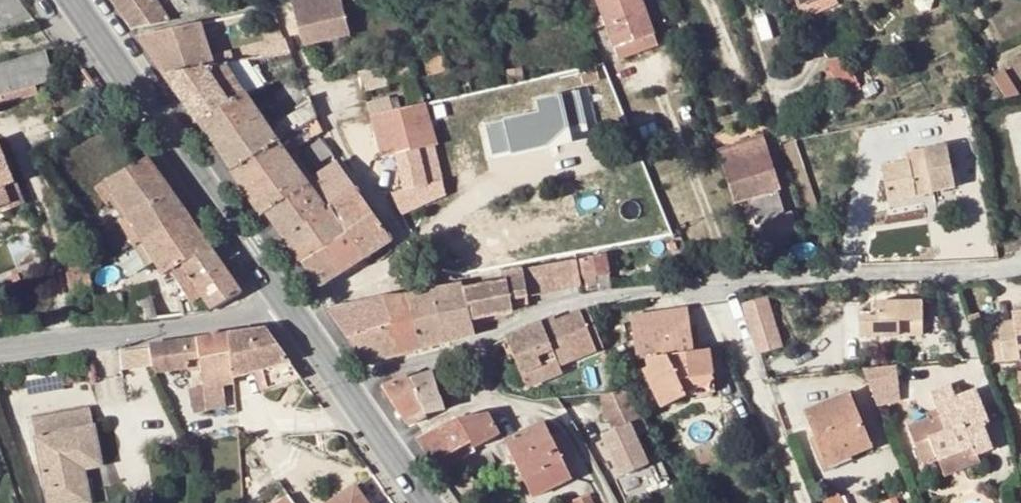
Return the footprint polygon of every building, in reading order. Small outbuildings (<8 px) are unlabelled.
[(10,30),(7,22),(30,16),(17,0),(0,0),(0,33),(10,30)] [(119,7),(123,13),(142,0),(114,0),(119,7)] [(157,0),(142,0),(123,13),(133,29),(195,15),(214,11),(213,4),(206,6),(204,0),(173,0),(162,8),(157,0)] [(341,0),(291,0),(304,45),(349,34),(341,0)] [(619,61),(659,46),(641,0),(595,0),(619,61)] [(137,36),(165,76),(223,63),(233,61),(230,50),(210,55),(199,22),(137,36)] [(260,46),(262,55),(289,50),(284,38),(260,46)] [(0,65),(0,105),(37,94),(35,85),(53,80),(45,51),(0,65)] [(443,52),(424,57),(427,72),(446,68),(443,52)] [(826,63),(829,70),(847,62),(844,55),(826,63)] [(857,57),(847,62),(829,70),(838,88),(855,80),(852,73),(862,68),(857,57)] [(223,63),(165,76),(197,123),(224,105),(243,93),(223,63)] [(595,65),(578,68),(583,84),(600,79),(595,65)] [(382,67),(358,72),(363,90),(386,85),(385,80),(382,67)] [(508,71),(510,83),(523,81),(521,69),(508,71)] [(1006,73),(993,79),(1005,98),(1020,95),(1006,73)] [(511,154),(547,146),(544,134),(583,126),(577,99),(589,96),(588,88),(575,91),(536,100),(538,113),(485,125),(491,155),(510,151),(511,154)] [(404,95),(406,107),(423,104),(420,91),(404,95)] [(260,116),(243,93),(224,105),(241,128),(260,117),(260,116)] [(366,104),(369,115),(392,110),(390,98),(366,104)] [(214,146),(231,171),(317,116),(311,102),(268,128),(260,116),(260,117),(241,128),(214,146)] [(392,110),(369,115),(380,157),(395,153),(431,146),(436,144),(423,104),(406,107),(392,110)] [(214,146),(241,128),(224,105),(197,123),(208,138),(214,146)] [(290,181),(301,174),(333,153),(328,143),(294,165),(289,157),(300,150),(297,147),(323,130),(317,116),(231,171),(262,214),(266,212),(297,191),(290,181)] [(586,137),(583,126),(544,134),(547,146),(586,137)] [(747,199),(775,190),(775,189),(778,188),(758,136),(714,153),(726,185),(733,203),(747,199)] [(881,167),(885,190),(910,188),(911,195),(916,195),(915,188),(931,185),(932,192),(953,188),(945,145),(923,149),(924,158),(881,167)] [(404,189),(407,202),(425,197),(443,194),(431,146),(395,153),(404,189)] [(136,248),(145,242),(187,216),(143,154),(136,159),(137,164),(94,187),(106,204),(117,197),(126,212),(119,216),(136,248)] [(329,207),(355,189),(337,162),(307,182),(301,174),(290,181),(297,191),(266,212),(300,261),(325,245),(346,231),(329,207)] [(14,207),(8,196),(18,191),(7,166),(0,169),(0,212),(14,207)] [(916,195),(932,192),(931,185),(915,188),(916,195)] [(910,188),(885,190),(887,200),(911,195),(910,188)] [(346,231),(364,256),(390,239),(371,210),(355,189),(329,207),(346,231)] [(407,202),(404,189),(389,193),(397,206),(407,202)] [(775,190),(747,199),(756,226),(760,224),(766,244),(798,234),(792,212),(783,214),(775,190)] [(24,203),(18,191),(8,196),(14,207),(24,203)] [(173,277),(210,247),(204,239),(187,216),(145,242),(156,262),(163,276),(169,273),(173,277)] [(346,231),(325,245),(343,270),(364,256),(346,231)] [(675,241),(667,243),(668,250),(676,249),(675,241)] [(325,245),(300,261),(317,287),(343,270),(325,245)] [(173,277),(181,289),(190,302),(203,295),(213,310),(242,293),(210,247),(173,277)] [(67,272),(89,269),(87,257),(65,260),(67,272)] [(605,257),(582,261),(585,278),(608,274),(605,257)] [(576,262),(556,265),(560,288),(581,284),(576,262)] [(505,277),(505,279),(508,299),(525,296),(561,290),(560,288),(556,265),(504,274),(505,277)] [(67,272),(70,292),(93,289),(89,269),(67,272)] [(611,286),(608,274),(585,278),(588,291),(611,286)] [(486,283),(463,289),(467,304),(470,318),(509,310),(509,306),(508,299),(505,279),(486,283)] [(405,295),(421,347),(474,333),(470,318),(467,304),(463,289),(462,285),(434,291),(405,295)] [(128,311),(131,322),(186,315),(179,300),(181,297),(178,290),(135,301),(137,310),(128,311)] [(380,298),(387,329),(394,354),(421,347),(405,295),(380,298)] [(525,296),(508,299),(509,306),(526,304),(525,296)] [(327,310),(346,338),(387,329),(380,298),(327,310)] [(767,298),(743,305),(758,356),(782,349),(767,298)] [(859,336),(899,336),(899,324),(921,323),(921,302),(875,302),(874,316),(859,316),(859,336)] [(604,344),(588,309),(580,312),(595,348),(604,344)] [(687,309),(633,316),(638,358),(646,358),(647,368),(643,370),(655,396),(683,393),(679,384),(692,378),(711,375),(709,350),(692,352),(687,309)] [(989,333),(994,361),(1019,358),(1018,346),(1020,345),(1020,309),(1011,311),(1012,319),(998,322),(999,331),(989,333)] [(557,365),(595,348),(580,312),(556,323),(553,317),(505,337),(521,373),(553,358),(557,365)] [(921,336),(921,323),(899,324),(899,336),(921,336)] [(394,354),(387,329),(346,338),(363,362),(394,354)] [(233,379),(255,373),(291,363),(267,331),(228,336),(233,379)] [(228,336),(184,342),(187,362),(200,361),(206,409),(225,407),(223,384),(234,383),(233,379),(228,336)] [(179,342),(150,346),(153,367),(156,374),(187,371),(187,362),(184,342),(179,342)] [(123,370),(153,367),(150,346),(121,350),(123,370)] [(559,371),(557,365),(553,358),(521,373),(527,385),(559,371)] [(255,373),(260,393),(298,381),(302,379),(291,363),(255,373)] [(899,366),(864,369),(872,389),(901,385),(899,366)] [(444,408),(432,371),(407,380),(424,413),(444,408)] [(679,384),(683,393),(688,392),(712,380),(711,375),(692,378),(679,384)] [(426,416),(424,413),(407,380),(404,376),(382,386),(396,407),(408,425),(426,416)] [(930,437),(940,459),(971,446),(975,456),(991,449),(981,423),(985,421),(973,390),(954,397),(949,385),(932,393),(940,413),(908,426),(915,443),(930,437)] [(684,395),(683,393),(655,396),(660,406),(684,395)] [(626,394),(606,396),(607,422),(622,421),(628,427),(606,437),(625,478),(652,466),(641,439),(653,434),(637,397),(635,394),(626,394)] [(804,412),(824,459),(846,450),(849,456),(869,448),(847,394),(804,412)] [(33,421),(47,502),(90,502),(84,470),(102,467),(89,411),(33,421)] [(417,439),(432,463),(470,443),(473,449),(500,432),(489,412),(478,414),(450,421),(434,430),(417,439)] [(542,422),(504,441),(524,480),(532,496),(571,478),(562,460),(549,436),(542,422)] [(558,432),(549,436),(562,460),(570,456),(558,432)] [(515,484),(524,480),(504,441),(496,445),(504,462),(507,468),(515,484)] [(978,463),(975,456),(971,446),(940,459),(947,476),(978,463)] [(827,466),(849,456),(846,450),(824,459),(827,466)] [(475,485),(470,473),(459,476),(463,489),(475,485)] [(333,502),(366,502),(355,488),(333,502)]
